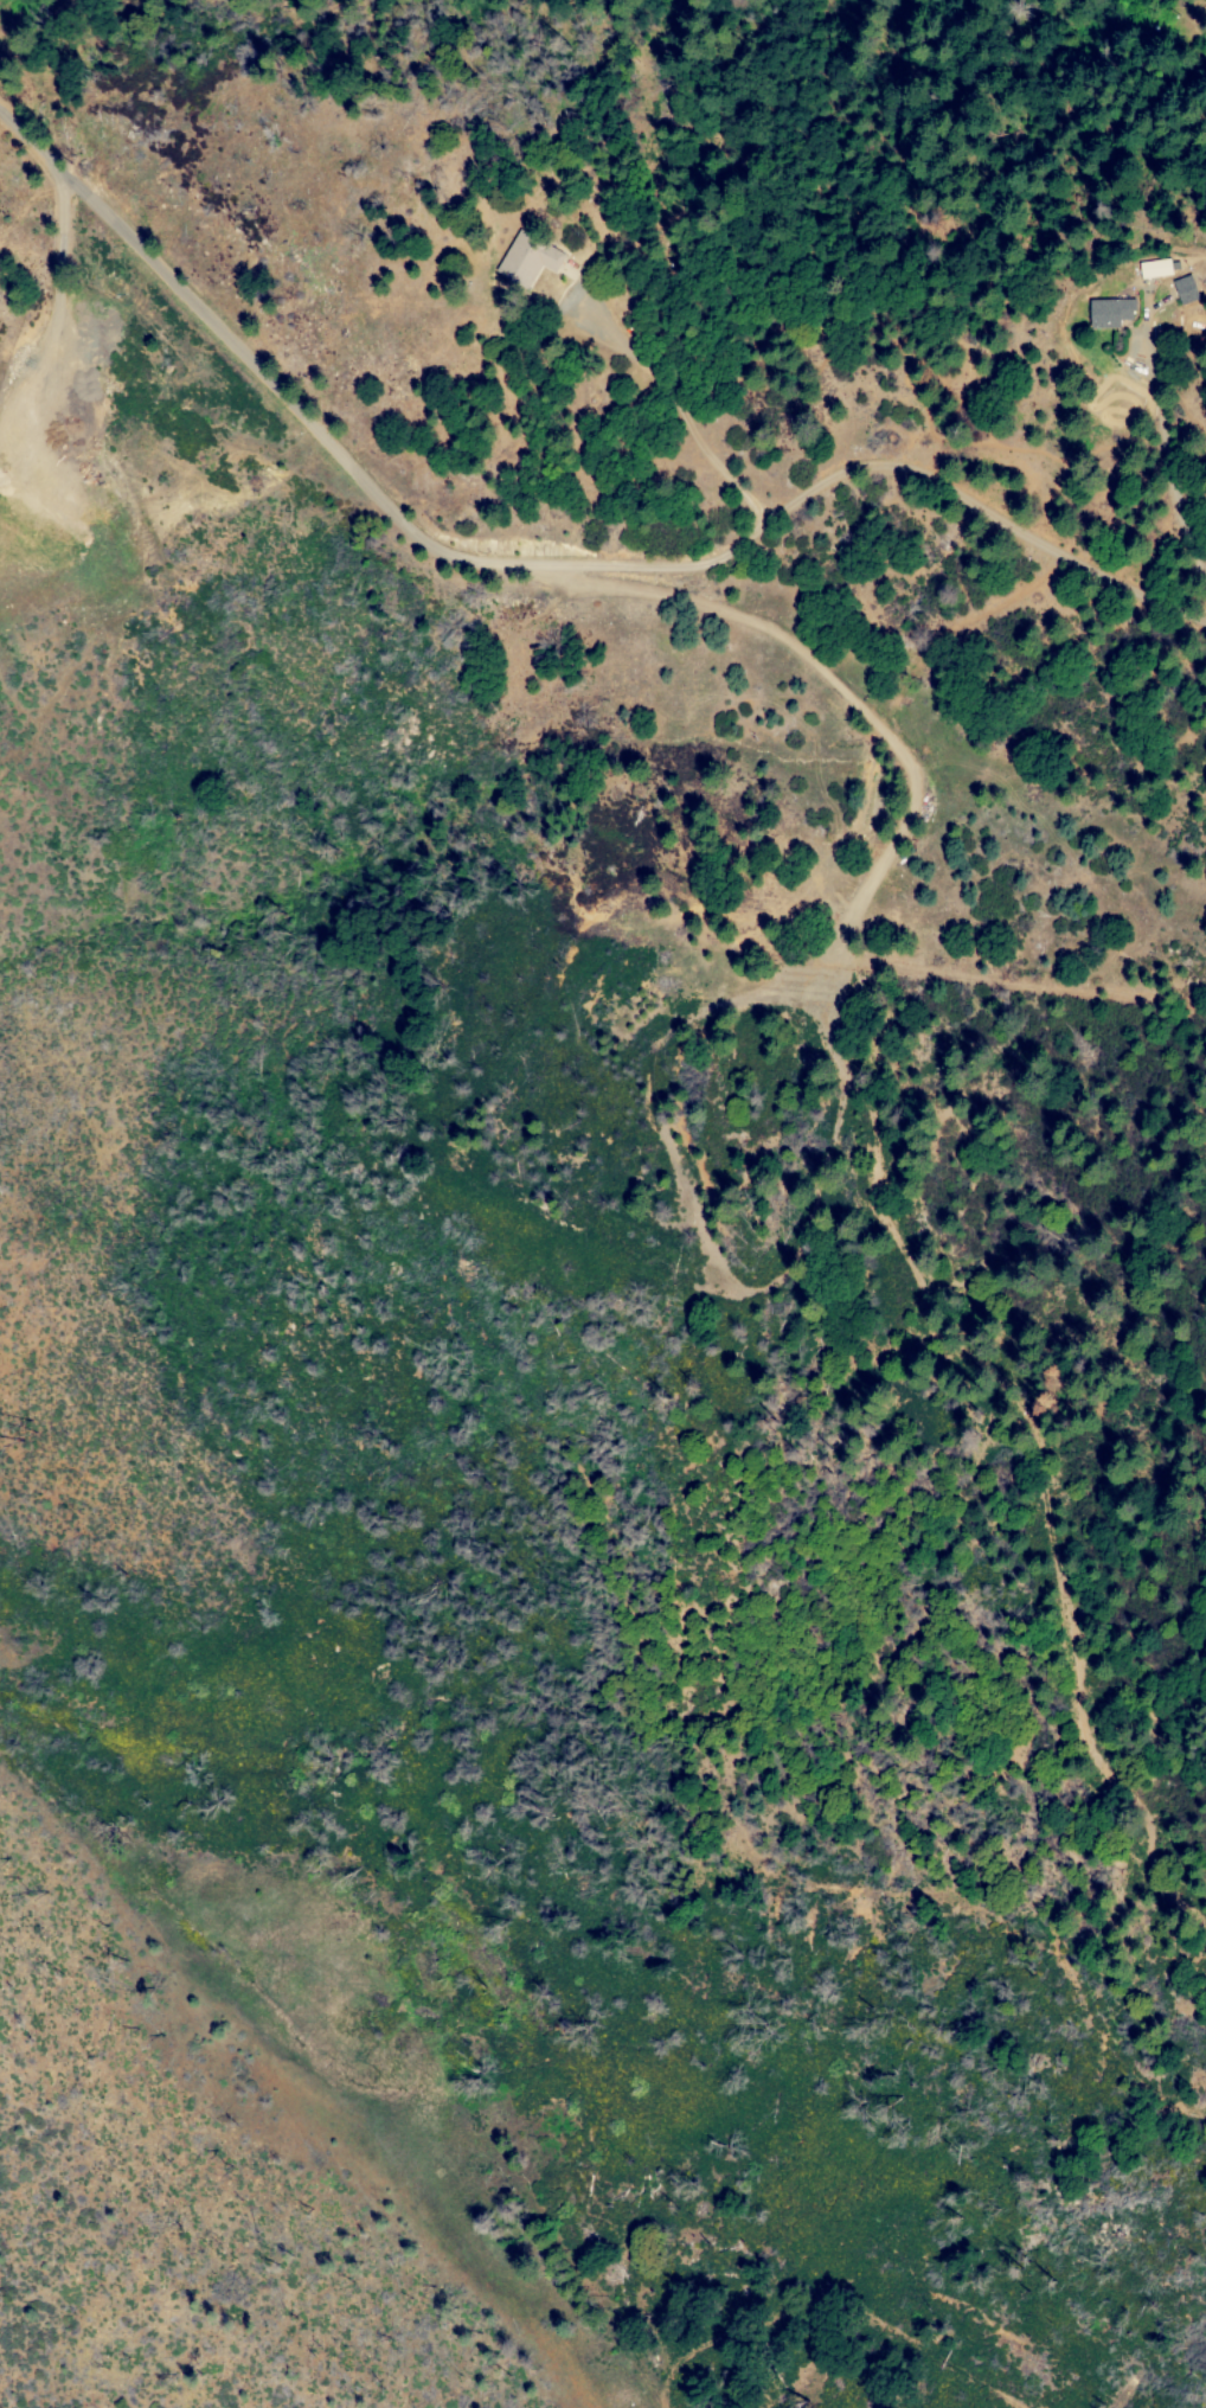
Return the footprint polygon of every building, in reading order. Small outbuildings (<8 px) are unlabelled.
[(563,253),(513,231),(494,274),(528,289),(538,265),(555,272),(563,253)] [(1139,279),(1171,274),(1168,258),(1137,262),(1139,279)] [(1170,281),(1179,305),(1196,298),(1187,274),(1170,281)] [(1086,299),(1087,328),(1118,327),(1118,319),(1133,319),(1132,298),(1086,299)]
